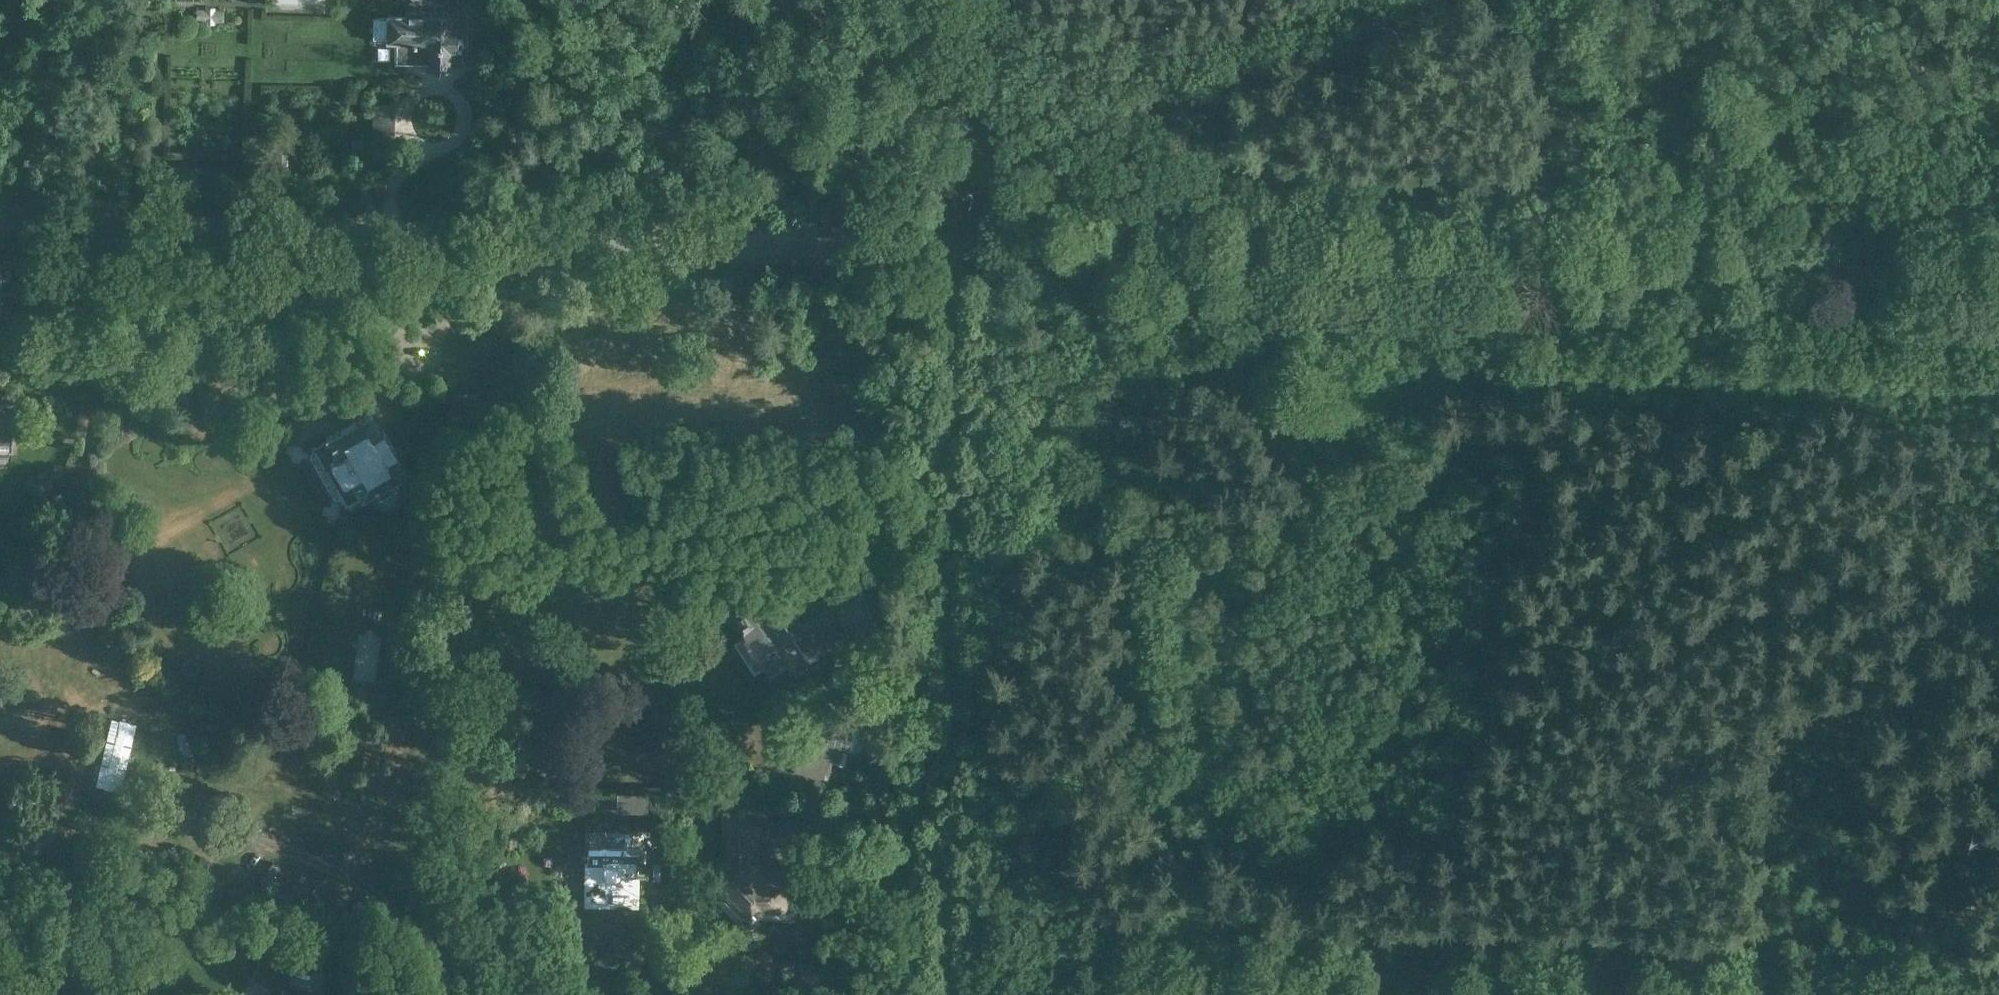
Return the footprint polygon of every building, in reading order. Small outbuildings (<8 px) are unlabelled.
[(452,29),(448,29),(449,16),(387,15),(386,41),(398,42),(399,66),(447,67),(448,48),(452,48),(452,29)] [(9,312),(9,297),(14,297),(14,278),(14,277),(10,277),(10,262),(0,262),(0,311),(9,312)] [(12,427),(20,427),(21,402),(0,402),(0,451),(12,451),(12,427)] [(345,425),(326,436),(337,455),(330,458),(330,461),(341,481),(344,482),(350,478),(361,497),(372,490),(377,499),(378,498),(380,500),(383,502),(385,503),(388,504),(391,503),(394,502),(396,500),(398,498),(399,495),(399,492),(399,490),(398,487),(399,486),(394,478),(406,471),(394,453),(396,451),(383,429),(371,409),(368,411),(352,421),(354,424),(347,428),(345,425)] [(795,679),(809,670),(806,665),(841,643),(821,611),(799,625),(795,619),(788,617),(784,620),(778,610),(769,608),(765,611),(754,594),(730,609),(740,625),(743,622),(750,633),(736,641),(756,672),(766,666),(772,675),(786,665),(795,679)] [(809,714),(804,735),(836,743),(848,747),(853,726),(841,723),(809,714)] [(645,815),(646,794),(618,793),(618,814),(645,815)] [(721,857),(721,873),(726,878),(725,885),(725,898),(733,906),(742,915),(794,915),(795,870),(763,870),(756,863),(757,817),(726,817),(726,852),(721,857)] [(636,904),(637,881),(632,881),(632,876),(637,876),(637,833),(587,832),(586,868),(593,868),(593,888),(586,888),(586,903),(636,904)] [(282,958),(285,945),(270,941),(266,953),(282,958)]
